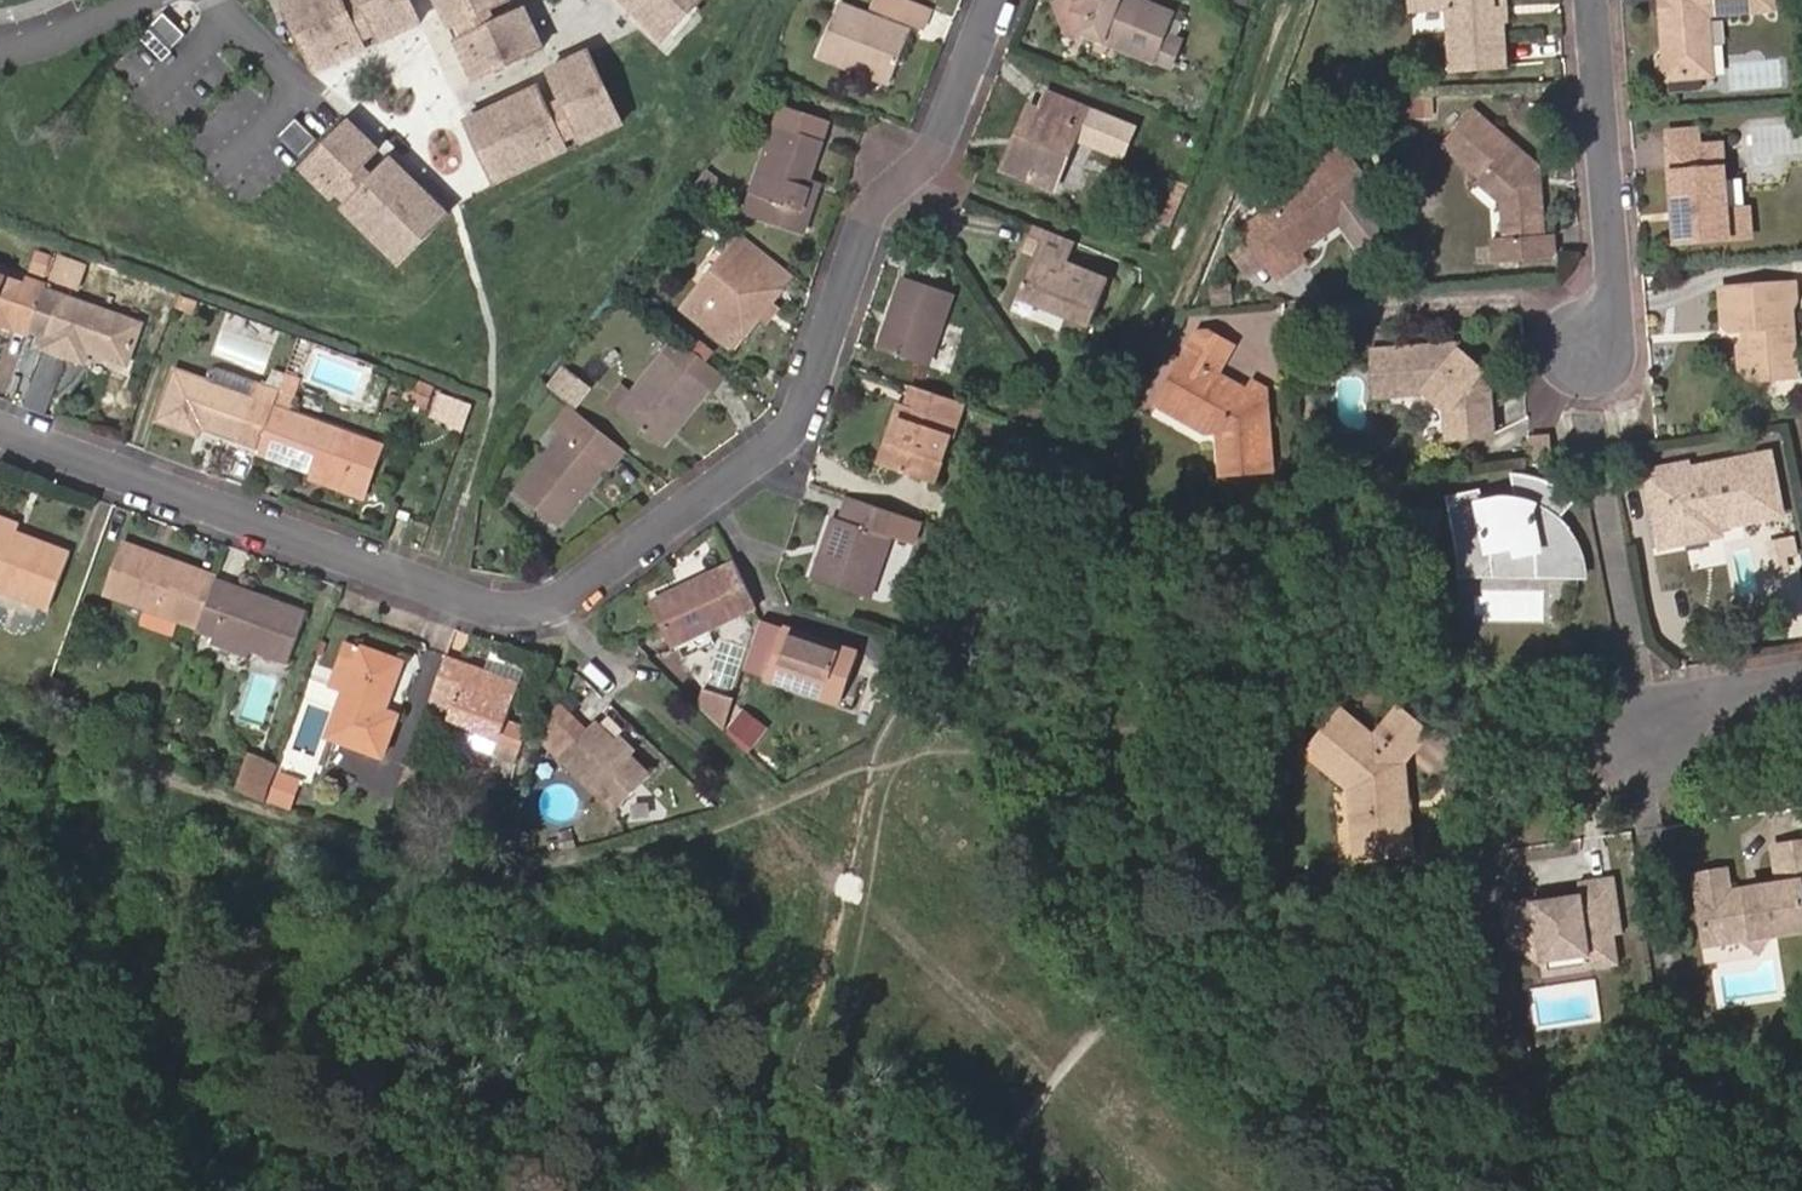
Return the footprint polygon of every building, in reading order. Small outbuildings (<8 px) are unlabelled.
[(411,0),(363,0),(368,11),(352,18),(347,6),(344,0),(284,0),(317,71),(366,48),(362,39),(378,32),(382,41),(421,23),(411,0)] [(363,0),(360,0),(347,6),(352,18),(368,11),(363,0)] [(508,0),(438,0),(450,27),(460,22),(467,37),(457,41),(468,66),(479,62),(485,75),(543,48),(525,10),(497,23),(487,27),(480,13),(490,8),(508,0)] [(654,30),(662,23),(672,33),(704,0),(623,0),(654,30)] [(929,9),(907,0),(879,0),(876,8),(923,26),(929,9)] [(1070,35),(1078,37),(1081,28),(1155,57),(1171,14),(1138,0),(1061,0),(1070,35)] [(1414,9),(1450,4),(1456,67),(1508,61),(1503,18),(1498,14),(1497,0),(1413,0),(1414,9)] [(1507,0),(1497,0),(1498,14),(1503,18),(1509,18),(1507,0)] [(1705,14),(1772,10),(1771,0),(1667,0),(1667,13),(1660,14),(1663,51),(1655,58),(1656,72),(1665,79),(1675,78),(1681,77),(1697,76),(1698,76),(1696,24),(1705,14)] [(497,23),(490,8),(480,13),(487,27),(497,23)] [(878,26),(836,9),(817,55),(886,86),(902,45),(875,34),(878,26)] [(187,33),(164,11),(150,25),(173,47),(187,33)] [(1710,75),(1705,14),(1696,24),(1698,76),(1710,75)] [(467,37),(460,22),(450,27),(457,41),(467,37)] [(672,33),(662,23),(654,30),(664,40),(672,33)] [(905,37),(878,26),(875,34),(902,45),(905,37)] [(382,41),(378,32),(362,39),(366,48),(382,41)] [(583,142),(622,124),(589,52),(550,70),(564,100),(569,112),(553,120),(548,108),(538,87),(466,121),(495,183),(529,167),(525,158),(546,149),(550,157),(567,150),(563,141),(579,133),(583,142)] [(485,75),(479,62),(468,66),(474,80),(485,75)] [(1698,87),(1697,76),(1681,77),(1682,89),(1698,87)] [(1017,142),(1007,168),(1056,187),(1087,109),(1049,95),(1042,110),(1037,108),(1022,144),(1017,142)] [(569,112),(564,100),(548,108),(553,120),(569,112)] [(779,105),(773,124),(820,140),(828,142),(835,123),(779,105)] [(1539,236),(1538,187),(1526,178),(1538,162),(1473,107),(1443,141),(1482,176),(1478,181),(1500,201),(1504,202),(1508,263),(1550,261),(1549,235),(1539,236)] [(318,138),(296,117),(278,135),(300,156),(318,138)] [(448,214),(391,159),(376,174),(367,184),(355,173),(364,163),(378,149),(349,121),(303,167),(332,196),(340,189),(351,200),(344,207),(357,221),(365,213),(376,225),(369,232),(400,263),(448,214)] [(803,228),(810,209),(803,208),(808,191),(805,189),(808,177),(820,140),(773,124),(750,191),(771,198),(766,216),(803,228)] [(1671,131),(1672,145),(1704,143),(1703,128),(1671,131)] [(583,142),(579,133),(563,141),(567,150),(583,142)] [(1685,216),(1678,216),(1680,237),(1754,231),(1752,204),(1731,206),(1724,142),(1704,143),(1672,145),(1676,189),(1683,189),(1684,201),(1685,216)] [(1341,210),(1356,197),(1375,182),(1343,143),(1310,168),(1314,172),(1243,227),(1280,275),(1306,255),(1301,250),(1345,216),(1341,210)] [(550,157),(546,149),(525,158),(529,167),(550,157)] [(1526,178),(1538,187),(1538,162),(1526,178)] [(376,174),(364,163),(355,173),(367,184),(376,174)] [(1174,212),(1186,179),(1175,175),(1162,208),(1174,212)] [(819,180),(808,177),(805,189),(808,191),(803,208),(810,209),(819,180)] [(351,200),(340,189),(332,196),(344,207),(351,200)] [(1361,202),(1356,197),(1341,210),(1345,216),(1361,202)] [(1488,263),(1508,263),(1504,202),(1500,201),(1502,236),(1487,236),(1488,263)] [(1677,201),(1678,216),(1685,216),(1684,201),(1677,201)] [(376,225),(365,213),(357,221),(369,232),(376,225)] [(1064,271),(1073,246),(1032,231),(1024,254),(1033,259),(1018,303),(1089,331),(1106,287),(1064,271)] [(734,345),(779,288),(752,267),(765,252),(744,235),(686,310),(734,345)] [(41,247),(35,272),(50,275),(56,250),(41,247)] [(791,272),(765,252),(752,267),(779,288),(791,272)] [(88,267),(61,256),(52,277),(80,288),(88,267)] [(46,286),(26,279),(24,286),(0,277),(0,324),(26,335),(46,286)] [(901,279),(879,351),(926,368),(950,295),(901,279)] [(1747,339),(1749,369),(1756,375),(1795,371),(1789,309),(1797,298),(1796,280),(1721,286),(1724,321),(1732,327),(1746,326),(1747,339)] [(66,293),(48,345),(83,357),(88,346),(127,359),(141,320),(66,293)] [(1185,400),(1189,416),(1207,426),(1220,423),(1223,428),(1225,468),(1275,465),(1270,384),(1258,377),(1252,390),(1248,394),(1235,386),(1235,380),(1220,372),(1236,343),(1208,328),(1200,330),(1168,389),(1185,400)] [(707,394),(724,373),(678,337),(621,410),(655,438),(675,413),(682,418),(704,391),(707,394)] [(1742,366),(1749,369),(1747,339),(1740,346),(1742,366)] [(1456,357),(1455,343),(1373,350),(1378,397),(1426,393),(1447,411),(1450,438),(1494,435),(1491,374),(1474,375),(1456,357)] [(1491,374),(1455,343),(1456,357),(1474,375),(1491,374)] [(552,390),(567,372),(561,367),(546,385),(552,390)] [(202,424),(260,444),(280,390),(285,375),(270,369),(265,385),(211,368),(207,381),(178,373),(160,418),(199,432),(202,424)] [(573,407),(588,389),(567,372),(552,390),(573,407)] [(1252,390),(1235,380),(1235,386),(1248,394),(1252,390)] [(434,411),(443,390),(420,381),(413,402),(434,411)] [(917,413),(924,392),(914,388),(907,409),(917,413)] [(1162,400),(1189,416),(1185,400),(1168,389),(1162,400)] [(298,398),(280,390),(260,444),(258,448),(350,486),(367,438),(294,412),(298,398)] [(953,443),(967,408),(924,392),(917,413),(907,409),(897,406),(892,420),(900,423),(885,471),(920,486),(927,465),(941,469),(950,442),(953,443)] [(541,442),(547,448),(561,431),(566,435),(580,416),(567,406),(541,442)] [(662,443),(682,418),(675,413),(655,438),(662,443)] [(609,468),(622,450),(580,416),(566,435),(561,431),(547,448),(515,488),(558,522),(604,464),(609,468)] [(900,423),(892,420),(876,468),(885,471),(900,423)] [(1550,434),(1531,436),(1532,454),(1553,451),(1550,434)] [(383,444),(367,438),(350,486),(366,492),(383,444)] [(1706,521),(1780,506),(1771,454),(1691,469),(1691,463),(1645,472),(1660,548),(1709,539),(1706,521)] [(934,491),(941,469),(927,465),(920,486),(934,491)] [(1566,532),(1571,527),(1573,525),(1562,516),(1578,499),(1574,495),(1571,491),(1567,488),(1562,485),(1558,482),(1554,480),(1549,478),(1547,477),(1544,476),(1539,474),(1534,473),(1529,472),(1524,471),(1519,471),(1514,471),(1518,495),(1514,495),(1511,494),(1507,494),(1504,494),(1500,494),(1497,495),(1494,496),(1490,497),(1487,499),(1484,500),(1482,487),(1447,495),(1459,554),(1486,548),(1488,558),(1514,552),(1516,563),(1541,559),(1543,566),(1581,558),(1580,557),(1580,556),(1579,554),(1578,553),(1578,552),(1577,550),(1576,549),(1575,548),(1575,546),(1574,545),(1573,544),(1572,542),(1572,541),(1571,540),(1570,538),(1569,537),(1568,536),(1567,534),(1567,533),(1566,532)] [(883,538),(892,513),(849,497),(842,520),(837,518),(814,581),(867,601),(888,539),(883,538)] [(1782,513),(1780,506),(1706,521),(1709,539),(1721,537),(1718,525),(1782,513)] [(0,519),(0,579),(2,580),(0,588),(0,589),(51,607),(70,555),(20,536),(22,528),(0,519)] [(1571,527),(1566,532),(1567,533),(1567,534),(1568,536),(1569,537),(1570,538),(1571,540),(1572,541),(1572,542),(1573,544),(1574,545),(1575,546),(1575,548),(1576,549),(1577,550),(1578,552),(1578,553),(1579,554),(1580,556),(1580,557),(1581,558),(1543,566),(1541,559),(1516,563),(1514,552),(1488,558),(1486,548),(1459,554),(1459,571),(1594,572),(1593,569),(1592,566),(1592,563),(1590,560),(1589,558),(1588,555),(1587,552),(1586,549),(1584,547),(1583,544),(1581,542),(1580,539),(1578,537),(1576,534),(1575,532),(1573,529),(1571,527)] [(196,633),(198,629),(216,579),(217,576),(128,542),(106,599),(126,606),(130,596),(164,610),(161,619),(196,633)] [(757,612),(736,569),(650,607),(671,651),(757,612)] [(307,614),(216,579),(198,629),(289,661),(307,614)] [(130,596),(126,606),(161,619),(164,610),(130,596)] [(769,673),(807,686),(844,698),(858,656),(783,632),(769,673)] [(330,733),(387,755),(401,714),(387,709),(404,658),(364,644),(330,733)] [(520,685),(447,658),(438,685),(460,694),(454,715),(503,735),(520,685)] [(844,698),(807,686),(804,695),(841,706),(844,698)] [(698,689),(692,701),(723,732),(734,700),(698,689)] [(1403,794),(1409,793),(1404,755),(1429,728),(1398,701),(1373,730),(1342,704),(1307,745),(1352,784),(1359,851),(1414,845),(1410,809),(1405,809),(1403,794)] [(558,703),(545,736),(620,813),(653,780),(600,726),(592,734),(558,703)] [(749,704),(730,727),(755,747),(774,724),(749,704)] [(266,799),(276,772),(254,763),(243,790),(266,799)] [(297,787),(279,780),(274,795),(292,802),(297,787)] [(1413,793),(1409,793),(1403,794),(1405,809),(1410,809),(1415,808),(1413,793)] [(1701,892),(1708,940),(1801,926),(1801,840),(1777,844),(1783,880),(1765,883),(1767,890),(1748,893),(1732,893),(1731,888),(1726,889),(1723,869),(1702,872),(1705,891),(1701,892)] [(1544,947),(1546,957),(1590,948),(1593,965),(1620,959),(1615,931),(1626,930),(1617,874),(1581,879),(1583,890),(1552,894),(1553,901),(1538,903),(1536,896),(1535,893),(1505,898),(1512,939),(1520,938),(1530,936),(1544,947)] [(1765,883),(1731,888),(1732,893),(1748,893),(1767,890),(1765,883)] [(1552,894),(1536,896),(1538,903),(1553,901),(1552,894)] [(1520,938),(1546,957),(1544,947),(1530,936),(1520,938)] [(1590,948),(1546,957),(1549,973),(1593,965),(1590,948)]
